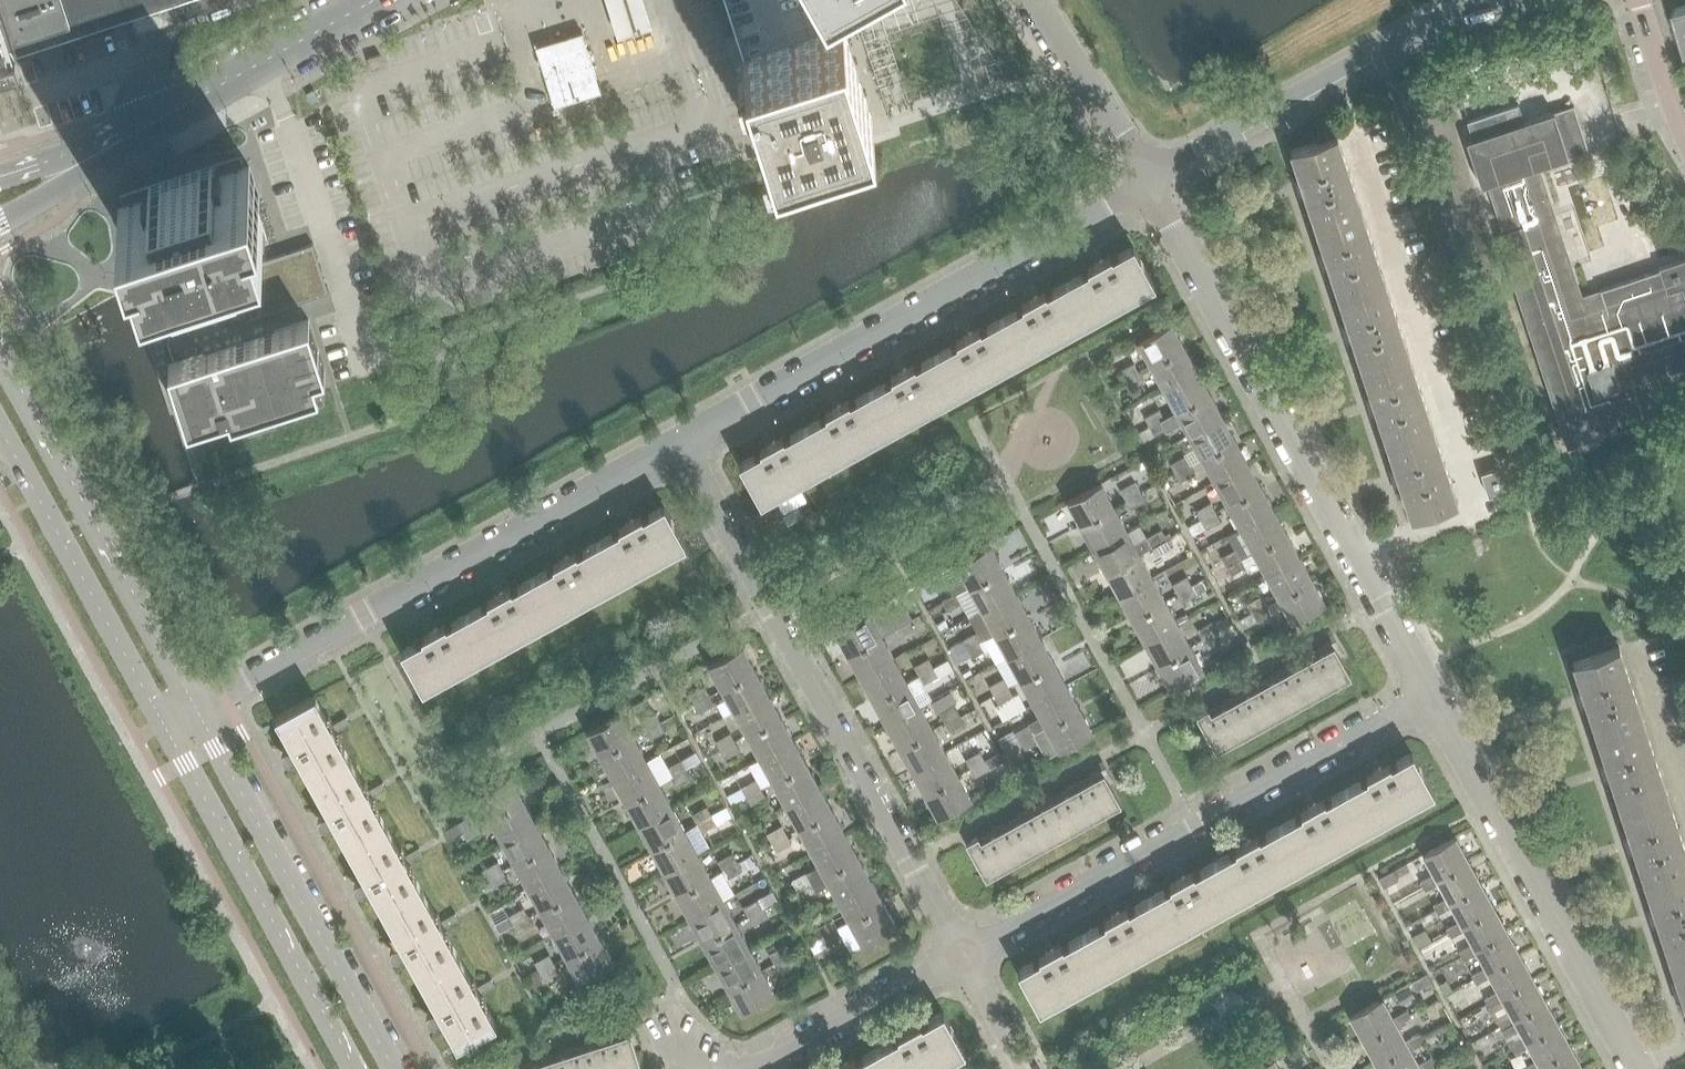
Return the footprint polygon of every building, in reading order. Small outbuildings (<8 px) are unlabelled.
[(72,33),(171,0),(61,0),(72,33)] [(616,31),(652,20),(646,0),(606,0),(616,31)] [(735,34),(819,9),(817,3),(817,0),(724,0),(735,34)] [(1673,7),(1684,46),(1684,3),(1673,7)] [(819,9),(735,34),(742,57),(773,153),(872,121),(842,26),(826,31),(819,9)] [(535,46),(553,105),(600,90),(581,31),(535,46)] [(381,66),(377,54),(365,58),(369,70),(381,66)] [(20,77),(14,63),(0,67),(0,84),(20,77)] [(1466,139),(1482,189),(1488,187),(1502,230),(1497,232),(1566,445),(1642,420),(1632,382),(1684,365),(1684,257),(1657,266),(1658,269),(1580,295),(1539,167),(1588,150),(1573,105),(1523,121),(1518,104),(1466,121),(1472,137),(1466,139)] [(1360,207),(1336,134),(1290,149),(1313,221),(1360,207)] [(142,266),(143,266),(170,257),(173,267),(174,268),(236,248),(237,248),(237,247),(234,236),(261,228),(262,227),(253,199),(259,197),(249,166),(243,168),(242,168),(215,177),(211,167),(211,166),(119,196),(122,207),(117,209),(127,239),(132,238),(142,266)] [(1635,268),(1654,262),(1628,183),(1608,188),(1616,212),(1619,211),(1629,244),(1627,245),(1635,268)] [(1384,280),(1360,207),(1313,221),(1337,294),(1384,280)] [(245,265),(242,266),(234,269),(250,318),(328,293),(328,292),(319,295),(304,247),(313,245),(312,243),(245,265)] [(1132,244),(1066,281),(1087,319),(1152,282),(1132,244)] [(1361,368),(1408,353),(1384,280),(1337,294),(1361,368)] [(1021,356),(1087,319),(1066,281),(1000,317),(1021,356)] [(934,354),(956,392),(1021,356),(1000,317),(934,354)] [(174,363),(173,363),(167,365),(187,424),(228,411),(230,417),(290,398),(318,389),(313,374),(320,372),(324,370),(308,319),(174,363)] [(1135,339),(1147,362),(1182,344),(1169,320),(1135,339)] [(1182,344),(1147,362),(1160,386),(1195,367),(1182,344)] [(1432,426),(1408,353),(1361,368),(1385,441),(1432,426)] [(934,354),(868,390),(890,429),(956,392),(934,354)] [(1124,380),(1139,372),(1134,363),(1119,371),(1124,380)] [(1160,386),(1173,409),(1208,391),(1195,367),(1160,386)] [(1139,372),(1124,380),(1129,389),(1144,381),(1139,372)] [(868,390),(802,426),(824,466),(890,429),(868,390)] [(1173,409),(1186,433),(1220,415),(1208,391),(1173,409)] [(1149,426),(1164,418),(1159,409),(1144,417),(1149,426)] [(1233,438),(1220,415),(1186,433),(1199,456),(1233,438)] [(1169,427),(1164,418),(1149,426),(1154,435),(1169,427)] [(736,463),(759,503),(824,466),(802,426),(736,463)] [(1456,500),(1432,426),(1385,441),(1410,515),(1456,500)] [(1246,462),(1233,438),(1199,456),(1212,480),(1246,462)] [(1175,473),(1190,465),(1186,456),(1170,465),(1175,473)] [(1259,485),(1246,462),(1212,480),(1225,503),(1259,485)] [(1190,465),(1175,473),(1180,481),(1195,473),(1190,465)] [(1480,473),(1487,496),(1507,490),(1500,466),(1480,473)] [(1098,482),(1066,501),(1079,525),(1112,506),(1098,482)] [(1126,501),(1141,492),(1136,483),(1121,492),(1126,501)] [(1272,509),(1259,485),(1225,503),(1238,527),(1272,509)] [(1141,492),(1126,501),(1131,510),(1146,501),(1141,492)] [(1202,519),(1216,511),(1211,502),(1197,510),(1202,519)] [(684,544),(662,505),(596,541),(618,581),(684,544)] [(1125,529),(1112,506),(1079,525),(1092,548),(1125,529)] [(1285,532),(1272,509),(1238,527),(1251,550),(1285,532)] [(1202,519),(1207,528),(1221,520),(1216,511),(1202,519)] [(1202,519),(1187,527),(1192,536),(1207,528),(1202,519)] [(1138,552),(1125,529),(1092,548),(1105,571),(1138,552)] [(1152,547),(1167,539),(1162,530),(1147,538),(1152,547)] [(1285,532),(1251,550),(1264,574),(1298,556),(1285,532)] [(1167,539),(1152,547),(1156,556),(1171,548),(1167,539)] [(552,617),(618,581),(596,541),(530,578),(552,617)] [(967,587),(1001,568),(988,544),(954,563),(961,576),(947,584),(953,595),(967,587)] [(1242,558),(1237,549),(1222,557),(1227,566),(1242,558)] [(1150,576),(1138,552),(1105,571),(1117,594),(1150,576)] [(1264,574),(1277,597),(1311,579),(1298,556),(1264,574)] [(1014,591),(1001,568),(967,587),(980,610),(1014,591)] [(933,571),(917,580),(926,597),(942,588),(933,571)] [(1163,599),(1150,576),(1117,594),(1130,617),(1163,599)] [(1177,593),(1191,585),(1186,577),(1173,584),(1177,593)] [(1233,577),(1218,585),(1217,586),(1224,598),(1224,597),(1239,589),(1233,577)] [(486,654),(552,617),(530,578),(464,615),(486,654)] [(1324,603),(1311,579),(1277,597),(1290,621),(1324,603)] [(1182,601),(1195,594),(1191,585),(1177,593),(1182,601)] [(1027,614),(1014,591),(980,610),(993,633),(1027,614)] [(958,593),(942,602),(947,610),(963,601),(958,593)] [(1252,612),(1267,604),(1262,595),(1247,603),(1252,612)] [(1143,640),(1176,622),(1163,599),(1130,617),(1143,640)] [(1272,613),(1267,604),(1252,612),(1257,621),(1272,613)] [(833,630),(846,654),(879,636),(866,612),(833,630)] [(894,628),(908,621),(904,612),(889,620),(894,628)] [(1039,638),(1027,614),(993,633),(1006,656),(1039,638)] [(398,651),(420,691),(486,654),(464,615),(398,651)] [(944,619),(936,624),(940,632),(948,627),(944,619)] [(913,629),(908,621),(894,628),(899,637),(913,629)] [(1156,663),(1189,645),(1176,622),(1143,640),(1156,663)] [(1203,640),(1218,632),(1213,623),(1198,631),(1203,640)] [(1232,624),(1218,632),(1223,641),(1237,633),(1232,624)] [(968,649),(983,640),(978,631),(963,640),(968,649)] [(1223,641),(1218,632),(1203,640),(1208,649),(1223,641)] [(892,659),(879,636),(846,654),(859,677),(892,659)] [(1052,661),(1039,638),(1006,656),(1019,679),(1052,661)] [(1329,639),(1195,714),(1215,749),(1348,675),(1329,639)] [(983,640),(968,649),(973,657),(988,649),(983,640)] [(1169,687),(1202,669),(1189,645),(1156,663),(1169,687)] [(1595,733),(1641,718),(1618,645),(1572,660),(1595,733)] [(719,689),(753,670),(740,646),(706,665),(719,689)] [(919,675),(934,667),(929,658),(914,666),(919,675)] [(905,682),(892,659),(859,677),(872,701),(905,682)] [(1065,684),(1052,661),(1019,679),(1032,702),(1065,684)] [(934,667),(919,675),(924,684),(938,676),(934,667)] [(766,693),(753,670),(719,689),(732,712),(766,693)] [(994,694),(1009,686),(1004,678),(990,686),(994,694)] [(918,705),(905,682),(872,701),(885,724),(918,705)] [(1078,707),(1065,684),(1032,702),(1044,726),(1078,707)] [(695,703),(710,694),(705,686),(690,694),(695,703)] [(1009,686),(994,694),(999,703),(1014,695),(1009,686)] [(779,716),(766,693),(732,712),(745,735),(779,716)] [(710,694),(695,703),(700,711),(715,703),(710,694)] [(329,725),(313,696),(273,718),(288,745),(284,747),(290,758),(294,756),(309,784),(349,761),(332,731),(349,722),(345,716),(329,725)] [(945,721),(959,713),(954,704),(940,713),(945,721)] [(885,724),(898,747),(931,728),(918,705),(885,724)] [(1078,707),(1044,726),(1058,750),(1091,731),(1078,707)] [(646,730),(660,722),(656,713),(641,721),(646,730)] [(964,722),(959,713),(945,721),(950,730),(964,722)] [(584,733),(597,757),(631,738),(618,714),(584,733)] [(779,716),(745,735),(758,758),(792,740),(779,716)] [(1665,791),(1641,718),(1595,733),(1619,806),(1665,791)] [(665,730),(660,722),(646,730),(651,738),(665,730)] [(1021,743),(1035,735),(1030,726),(1016,734),(1021,743)] [(944,751),(931,728),(898,747),(910,770),(944,751)] [(721,749),(736,741),(731,733),(717,740),(721,749)] [(1035,735),(1021,743),(1026,751),(1040,743),(1035,735)] [(610,780),(644,761),(631,738),(597,757),(610,780)] [(804,763),(792,740),(758,758),(771,781),(804,763)] [(740,750),(736,741),(721,749),(726,758),(740,750)] [(695,751),(682,759),(687,768),(700,760),(695,751)] [(957,774),(944,751),(910,770),(923,793),(957,774)] [(970,768),(985,760),(980,751),(966,760),(970,768)] [(1411,751),(1346,787),(1367,827),(1433,791),(1411,751)] [(998,752),(985,760),(990,768),(1003,760),(998,752)] [(672,776),(687,768),(682,759),(667,768),(672,776)] [(985,760),(970,768),(975,777),(990,768),(985,760)] [(364,790),(349,761),(309,784),(324,811),(320,813),(326,824),(330,822),(345,849),(385,827),(368,796),(385,787),(381,780),(364,790)] [(610,780),(623,803),(657,784),(644,761),(610,780)] [(817,786),(804,763),(771,781),(783,805),(817,786)] [(965,841),(965,843),(984,877),(1118,802),(1099,767),(965,841)] [(692,777),(687,768),(672,776),(677,785),(692,777)] [(937,817),(971,799),(957,774),(923,793),(937,817)] [(486,818),(520,800),(506,776),(473,795),(486,818)] [(761,788),(756,779),(742,787),(747,796),(761,788)] [(670,807),(657,784),(623,803),(636,826),(670,807)] [(830,809),(817,786),(783,805),(796,828),(830,809)] [(1346,787),(1280,824),(1302,864),(1367,827),(1346,787)] [(761,788),(747,796),(752,805),(766,796),(761,788)] [(1665,791),(1619,806),(1643,879),(1684,865),(1684,851),(1665,791)] [(533,823),(520,800),(486,818),(499,842),(533,823)] [(698,823),(713,814),(708,806),(693,814),(698,823)] [(683,830),(670,807),(636,826),(649,849),(683,830)] [(726,807),(725,807),(718,811),(723,821),(730,817),(731,816),(726,807)] [(796,828),(809,851),(843,832),(830,809),(796,828)] [(463,832),(478,823),(472,814),(458,823),(462,831),(463,832)] [(718,823),(713,814),(698,823),(702,831),(718,823)] [(458,823),(449,828),(454,836),(462,831),(458,823)] [(483,832),(478,823),(463,832),(468,841),(483,832)] [(533,823),(499,842),(512,865),(545,846),(533,823)] [(1280,824),(1214,860),(1236,900),(1302,864),(1280,824)] [(771,843),(786,834),(782,825),(766,834),(771,843)] [(400,855),(385,827),(345,849),(360,876),(356,878),(363,890),(366,887),(382,915),(421,893),(404,862),(421,853),(417,846),(400,855)] [(649,849),(662,872),(696,854),(683,830),(649,849)] [(856,855),(843,832),(809,851),(818,866),(792,881),(796,888),(856,855)] [(786,834),(771,843),(776,851),(791,843),(786,834)] [(1421,883),(1422,885),(1467,860),(1454,836),(1422,853),(1434,875),(1421,883)] [(558,869),(545,846),(512,865),(525,888),(558,869)] [(722,870),(737,862),(733,853),(718,861),(722,870)] [(708,877),(696,854),(662,872),(674,896),(708,877)] [(828,884),(835,897),(869,879),(856,855),(796,888),(802,898),(828,884)] [(1170,936),(1236,900),(1214,860),(1148,896),(1170,936)] [(1433,905),(1435,908),(1480,883),(1467,860),(1422,885),(1425,891),(1439,884),(1447,898),(1433,905)] [(487,878),(502,870),(497,861),(483,869),(487,878)] [(737,862),(722,870),(727,878),(742,870),(737,862)] [(1684,947),(1684,865),(1643,879),(1667,953),(1684,947)] [(571,893),(558,869),(525,888),(537,911),(571,893)] [(506,878),(502,870),(487,878),(492,886),(506,878)] [(1392,871),(1378,879),(1383,888),(1397,880),(1392,871)] [(687,919),(721,900),(708,877),(674,896),(687,919)] [(881,902),(869,879),(835,897),(848,920),(881,902)] [(1445,928),(1447,931),(1493,906),(1480,883),(1435,908),(1438,914),(1452,907),(1459,920),(1445,928)] [(773,891),(757,900),(762,908),(777,900),(773,891)] [(436,921),(421,893),(382,915),(397,942),(393,944),(399,955),(403,953),(418,980),(457,958),(440,928),(457,918),(453,912),(436,921)] [(584,916),(571,893),(537,911),(550,934),(584,916)] [(1104,973),(1170,936),(1148,896),(1083,933),(1104,973)] [(700,942),(734,923),(721,900),(687,919),(700,942)] [(748,916),(762,908),(757,900),(744,908),(748,916)] [(895,926),(881,902),(848,920),(861,944),(895,926)] [(1459,952),(1460,955),(1505,930),(1493,906),(1447,931),(1450,936),(1464,929),(1472,944),(1459,952)] [(513,925),(528,916),(523,907),(508,916),(513,925)] [(762,908),(748,916),(753,925),(767,917),(762,908)] [(528,916),(513,925),(518,933),(533,925),(528,916)] [(597,939),(584,916),(550,934),(563,958),(597,939)] [(822,936),(837,928),(832,919),(817,927),(822,936)] [(700,942),(713,965),(747,946),(734,923),(700,942)] [(822,936),(828,945),(842,936),(837,928),(822,936)] [(1472,975),(1473,978),(1518,953),(1505,930),(1460,955),(1464,961),(1477,953),(1485,968),(1472,975)] [(1039,1009),(1104,973),(1083,933),(1017,969),(1039,1009)] [(610,963),(597,939),(563,958),(577,982),(610,963)] [(760,969),(747,946),(713,965),(726,988),(760,969)] [(774,963),(788,955),(783,947),(769,955),(774,963)] [(1667,953),(1684,1008),(1684,947),(1667,953)] [(1473,978),(1486,1001),(1531,976),(1518,953),(1473,978)] [(539,971),(553,963),(548,954),(534,962),(539,971)] [(788,955),(774,963),(778,971),(790,959),(788,955)] [(472,987),(457,958),(418,980),(433,1007),(429,1009),(435,1021),(439,1018),(454,1045),(493,1024),(476,993),(493,984),(489,977),(472,987)] [(525,979),(539,971),(534,962),(520,970),(525,979)] [(558,972),(553,963),(539,971),(544,980),(558,972)] [(773,993),(760,969),(726,988),(739,1012),(773,993)] [(530,988),(544,980),(539,971),(525,979),(530,988)] [(1411,982),(1416,991),(1431,983),(1425,973),(1411,982)] [(1497,1022),(1499,1024),(1544,1000),(1531,976),(1486,1001),(1490,1008),(1503,1000),(1511,1014),(1497,1022)] [(1395,994),(1401,1004),(1414,997),(1409,987),(1395,994)] [(1381,998),(1350,1015),(1362,1038),(1408,1013),(1406,1011),(1392,1019),(1381,998)] [(1510,1045),(1511,1047),(1556,1023),(1544,1000),(1499,1024),(1502,1030),(1516,1023),(1524,1038),(1510,1045)] [(876,1047),(887,1068),(930,1068),(963,1051),(941,1011),(876,1047)] [(1408,1013),(1362,1038),(1375,1062),(1421,1037),(1419,1033),(1404,1041),(1397,1027),(1411,1019),(1408,1013)] [(1523,1068),(1527,1068),(1569,1046),(1556,1023),(1511,1047),(1515,1054),(1529,1047),(1536,1061),(1523,1068)] [(640,1066),(628,1027),(499,1068),(631,1068),(640,1066)] [(1375,1062),(1379,1068),(1417,1068),(1433,1060),(1431,1056),(1417,1064),(1409,1050),(1424,1042),(1421,1037),(1375,1062)] [(1569,1046),(1527,1068),(1582,1068),(1569,1046)] [(876,1047),(836,1068),(887,1068),(876,1047)] [(1272,1058),(1253,1068),(1278,1068),(1272,1058)] [(1417,1068),(1430,1068),(1436,1065),(1433,1060),(1417,1068)]
